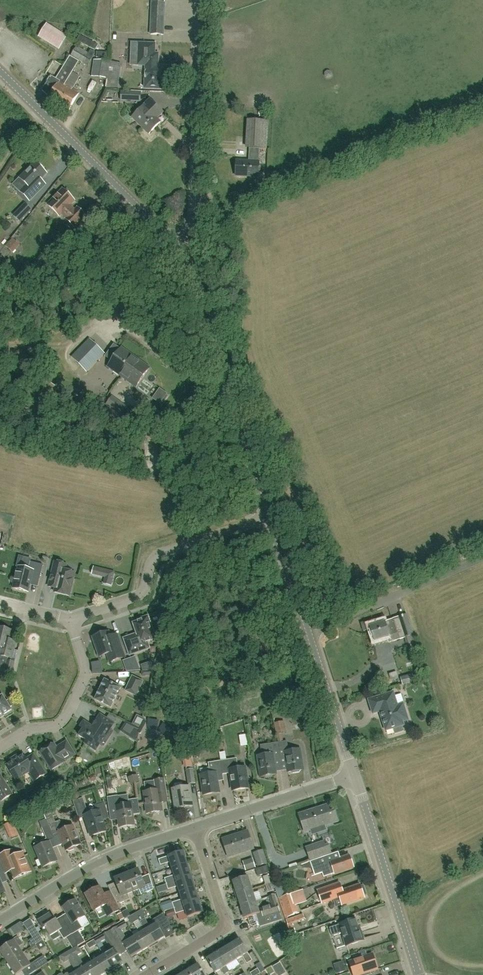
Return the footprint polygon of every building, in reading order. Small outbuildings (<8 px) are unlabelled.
[(165,3),(152,2),(151,35),(163,35),(165,3)] [(39,37),(59,49),(67,37),(47,25),(39,37)] [(96,51),(99,46),(80,37),(78,42),(96,51)] [(88,67),(96,54),(90,51),(89,54),(77,47),(71,56),(88,67)] [(146,54),(145,80),(147,80),(147,88),(145,88),(145,89),(157,89),(161,89),(162,83),(168,84),(168,79),(168,67),(158,67),(158,55),(146,54)] [(72,90),(79,77),(72,73),(78,63),(69,58),(56,80),(51,77),(42,91),(50,99),(69,110),(79,94),(72,90)] [(118,90),(121,64),(94,60),(92,78),(107,80),(106,88),(118,90)] [(120,92),(120,100),(140,101),(140,93),(120,92)] [(156,119),(162,114),(156,108),(157,108),(150,101),(144,107),(132,118),(149,135),(160,123),(156,119)] [(268,122),(250,121),(249,149),(249,162),(236,161),(235,176),(258,178),(259,163),(258,163),(259,150),(266,150),(268,122)] [(29,201),(39,191),(46,184),(41,179),(46,174),(36,163),(20,179),(27,186),(21,193),(29,201)] [(59,217),(61,215),(73,227),(84,216),(77,209),(74,212),(69,207),(74,201),(63,191),(48,206),(59,217)] [(14,215),(20,222),(31,211),(24,205),(14,215)] [(6,247),(13,253),(20,245),(13,239),(6,247)] [(87,373),(105,354),(89,340),(72,358),(87,373)] [(150,369),(133,357),(122,349),(108,367),(136,387),(150,369)] [(28,570),(18,567),(16,577),(14,577),(12,577),(11,578),(10,580),(11,582),(12,584),(14,584),(13,589),(28,592),(30,585),(32,577),(40,579),(43,565),(30,562),(28,570)] [(49,587),(56,589),(55,593),(69,596),(75,574),(65,571),(67,565),(55,562),(49,587)] [(99,576),(101,569),(94,567),(92,574),(99,576)] [(405,638),(413,636),(410,626),(407,615),(399,618),(399,619),(394,621),(393,620),(384,623),(385,623),(390,637),(388,637),(390,643),(405,638)] [(130,655),(146,650),(149,649),(147,642),(154,640),(151,633),(153,632),(148,617),(141,619),(141,621),(133,624),(137,634),(124,639),(130,655)] [(372,633),(373,637),(375,641),(388,637),(390,637),(385,623),(371,628),(372,633)] [(15,646),(16,642),(9,640),(11,631),(0,628),(0,648),(1,648),(0,651),(0,656),(12,659),(15,646)] [(124,657),(119,642),(117,635),(110,638),(109,633),(93,638),(99,657),(107,654),(110,662),(124,657)] [(135,657),(129,659),(133,671),(140,671),(135,657)] [(133,671),(129,659),(123,661),(127,672),(133,671)] [(11,675),(13,668),(14,663),(8,661),(5,673),(11,675)] [(400,679),(402,685),(414,681),(412,675),(400,679)] [(143,682),(132,677),(125,691),(136,696),(143,682)] [(95,700),(111,708),(121,688),(104,680),(95,700)] [(394,693),(369,701),(373,714),(380,712),(386,732),(394,729),(395,734),(404,732),(402,727),(404,726),(403,722),(409,721),(403,704),(398,706),(394,693)] [(12,710),(10,708),(12,707),(8,701),(7,702),(3,695),(0,697),(0,717),(12,710)] [(256,709),(263,708),(261,697),(255,698),(256,709)] [(357,712),(358,719),(366,718),(364,711),(357,712)] [(108,732),(114,724),(100,715),(92,727),(84,722),(81,727),(83,729),(79,736),(87,741),(85,744),(94,750),(99,743),(101,744),(105,738),(103,737),(107,731),(108,732)] [(277,742),(283,741),(282,733),(286,733),(285,722),(274,723),(277,742)] [(52,771),(58,767),(65,763),(64,761),(74,755),(66,742),(56,749),(53,744),(48,748),(47,747),(42,749),(42,751),(41,752),(52,771)] [(277,744),(280,760),(286,759),(288,773),(290,773),(292,774),(298,773),(300,771),(303,771),(300,750),(288,752),(287,742),(277,744)] [(261,746),(263,756),(258,757),(261,777),(264,776),(266,778),(272,777),(273,775),(276,775),(274,761),(280,760),(277,744),(268,745),(261,746)] [(221,762),(223,774),(230,773),(233,791),(248,788),(245,768),(238,769),(236,759),(226,761),(225,753),(219,754),(221,762)] [(33,756),(27,760),(24,755),(19,758),(17,755),(10,760),(12,763),(7,766),(15,780),(30,771),(32,775),(31,776),(34,781),(45,775),(33,756)] [(221,762),(209,764),(210,774),(200,776),(204,795),(220,792),(217,777),(223,776),(223,774),(221,762)] [(188,785),(196,784),(193,767),(187,768),(188,771),(186,771),(188,785)] [(1,801),(12,795),(5,783),(0,775),(0,799),(1,801)] [(131,786),(140,783),(137,775),(128,778),(131,786)] [(144,783),(146,792),(144,792),(146,813),(162,811),(160,800),(167,799),(165,779),(154,781),(144,783)] [(176,809),(192,807),(189,787),(172,789),(176,809)] [(118,796),(107,798),(110,817),(118,816),(118,820),(119,828),(134,825),(133,815),(140,814),(138,799),(129,801),(129,804),(119,806),(118,796)] [(89,815),(83,798),(73,801),(79,819),(85,817),(91,836),(106,831),(103,821),(109,819),(104,802),(95,805),(97,812),(89,815)] [(21,803),(14,808),(19,816),(26,811),(21,803)] [(305,832),(333,823),(337,822),(334,812),(330,814),(328,808),(317,812),(316,810),(299,816),(305,832)] [(44,813),(46,819),(54,837),(60,835),(66,851),(67,850),(70,852),(74,850),(75,847),(81,845),(73,826),(64,830),(60,820),(56,822),(51,810),(44,813)] [(54,837),(46,819),(39,822),(46,839),(34,844),(43,866),(57,861),(49,841),(54,839),(54,837)] [(18,829),(10,831),(11,838),(20,836),(18,829)] [(228,857),(253,849),(248,834),(236,837),(235,836),(223,840),(228,857)] [(311,860),(320,857),(331,853),(328,846),(325,847),(324,843),(307,849),(311,860)] [(16,856),(14,850),(0,856),(0,858),(7,873),(12,871),(16,879),(30,873),(22,853),(16,856)] [(257,867),(258,867),(267,864),(268,864),(264,852),(263,850),(253,854),(256,862),(257,867)] [(172,869),(187,864),(183,852),(159,860),(161,865),(170,862),(172,869)] [(328,856),(328,855),(310,862),(313,869),(320,867),(324,877),(335,874),(354,867),(350,856),(341,859),(331,863),(328,863),(326,857),(328,856)] [(187,864),(172,869),(174,875),(165,878),(167,884),(191,876),(187,864)] [(258,877),(269,873),(267,866),(256,870),(258,877)] [(126,875),(133,891),(138,889),(141,894),(153,889),(150,879),(142,882),(138,870),(126,875)] [(133,891),(126,875),(115,880),(119,891),(112,894),(117,905),(130,899),(127,894),(133,891)] [(191,876),(167,884),(168,890),(178,887),(180,893),(195,888),(191,876)] [(236,894),(252,889),(248,877),(233,882),(236,894)] [(360,885),(343,891),(340,884),(318,891),(323,904),(340,898),(343,905),(364,898),(364,897),(367,894),(364,886),(360,886),(360,885)] [(119,910),(111,895),(107,887),(101,890),(100,888),(86,895),(94,911),(103,906),(108,916),(119,910)] [(195,888),(180,893),(182,900),(172,903),(174,908),(199,900),(195,888)] [(252,889),(236,894),(240,906),(256,901),(252,889)] [(283,913),(284,916),(288,915),(299,912),(296,904),(293,893),(292,893),(282,895),(278,897),(282,911),(283,913)] [(268,897),(271,906),(261,909),(263,917),(280,912),(274,895),(268,897)] [(199,900),(174,908),(176,914),(185,911),(188,918),(203,913),(199,900)] [(66,924),(72,934),(82,928),(77,921),(85,917),(75,901),(73,902),(71,902),(69,902),(67,903),(66,905),(65,907),(66,907),(64,908),(72,921),(66,924)] [(256,901),(240,906),(244,918),(260,913),(256,901)] [(161,932),(170,926),(164,914),(153,920),(156,924),(150,928),(144,917),(146,916),(142,910),(135,914),(139,920),(145,931),(153,944),(164,938),(161,932)] [(72,934),(66,924),(65,922),(60,925),(56,920),(54,921),(50,914),(38,921),(43,930),(46,929),(50,936),(58,931),(64,939),(66,938),(72,934)] [(139,920),(135,914),(128,918),(132,925),(139,920)] [(286,920),(291,936),(296,934),(293,923),(305,919),(303,914),(286,920)] [(360,933),(355,920),(340,925),(330,929),(333,936),(342,933),(347,947),(364,941),(361,932),(360,933)] [(126,938),(121,930),(119,926),(111,931),(118,943),(126,938)] [(43,940),(36,928),(29,932),(33,938),(27,941),(31,948),(35,946),(36,944),(43,940)] [(153,944),(145,931),(134,938),(142,951),(153,944)] [(105,940),(109,946),(115,943),(109,932),(94,941),(97,945),(105,940)] [(22,953),(18,947),(22,945),(17,937),(4,946),(5,948),(0,951),(0,952),(7,963),(22,953)] [(142,951),(134,938),(123,945),(131,958),(142,951)] [(229,946),(237,960),(242,957),(247,965),(252,962),(248,954),(239,939),(229,946)] [(97,945),(94,941),(87,945),(90,949),(97,945)] [(218,952),(227,966),(237,960),(229,946),(218,952)] [(93,963),(85,967),(78,956),(82,953),(78,947),(70,951),(85,974),(100,974),(93,963)] [(123,963),(119,957),(114,950),(103,956),(112,970),(117,967),(117,968),(118,968),(123,965),(123,964),(122,963),(123,963)] [(70,951),(60,957),(65,964),(69,961),(76,973),(72,974),(85,974),(70,951)] [(218,952),(207,959),(215,973),(221,970),(224,974),(225,974),(230,972),(227,966),(218,952)] [(7,963),(15,974),(30,965),(22,953),(7,963)] [(373,955),(350,963),(354,974),(368,974),(378,970),(373,955)] [(100,974),(103,974),(112,970),(103,956),(93,963),(100,974)] [(30,965),(34,972),(47,963),(43,957),(30,965)] [(342,962),(334,965),(337,974),(345,972),(342,962)] [(285,973),(280,964),(273,968),(278,974),(282,974),(285,973)] [(189,974),(205,974),(198,965),(187,971),(189,974)]
